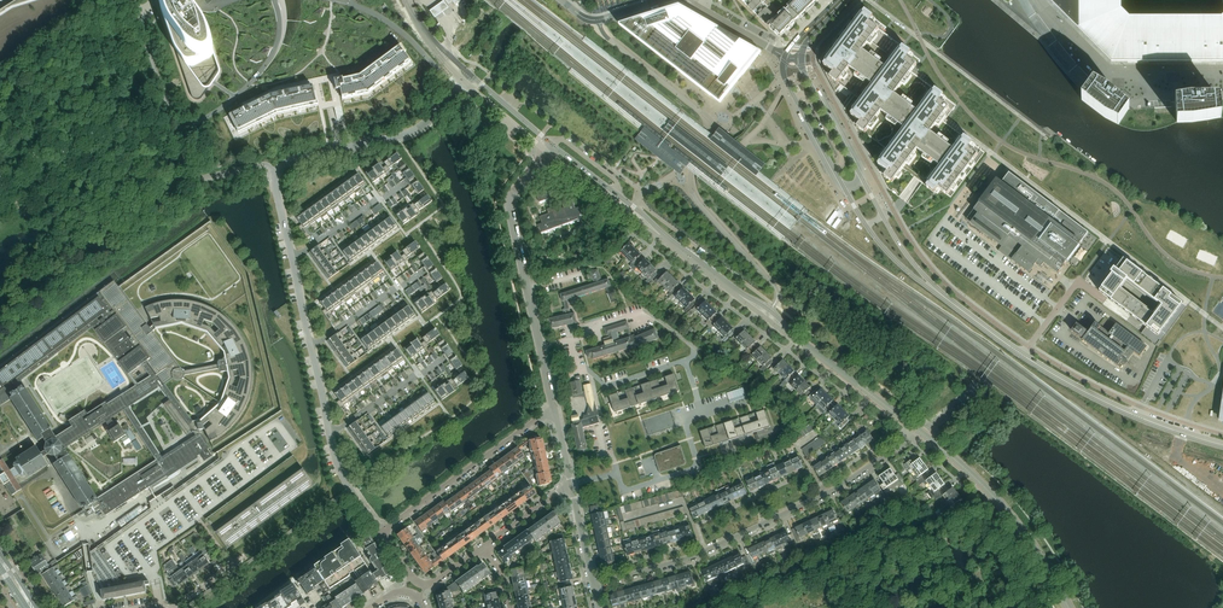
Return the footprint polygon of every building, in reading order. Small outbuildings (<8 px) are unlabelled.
[(185,76),(191,95),(194,98),(198,97),(202,95),(208,88),(213,81),(219,73),(213,56),(212,52),(208,39),(203,25),(202,24),(202,22),(201,21),(201,20),(200,19),(199,17),(198,16),(191,6),(190,5),(189,4),(187,4),(187,3),(188,2),(189,0),(158,0),(161,7),(166,23),(176,50),(185,76)] [(748,7),(751,9),(753,12),(763,2),(761,0),(755,0),(748,7)] [(767,26),(770,29),(771,29),(774,33),(779,37),(781,35),(801,16),(816,0),(793,0),(786,7),(781,12),(780,14),(776,17),(767,26)] [(1093,49),(1111,66),(1222,67),(1222,14),(1221,15),(1130,16),(1122,10),(1122,0),(1043,0),(1093,49)] [(763,2),(753,12),(756,14),(758,17),(767,8),(768,7),(763,2)] [(443,3),(429,12),(433,19),(448,10),(443,3)] [(721,104),(730,92),(740,79),(761,52),(680,5),(675,7),(620,25),(702,89),(717,101),(721,104)] [(318,7),(315,15),(322,17),(324,10),(318,7)] [(767,8),(758,17),(763,21),(772,12),(767,8)] [(827,61),(824,66),(832,72),(832,71),(833,72),(829,77),(838,83),(838,82),(850,68),(857,73),(854,76),(861,81),(864,83),(867,80),(867,81),(873,86),(862,100),(851,115),(860,122),(857,127),(865,133),(881,111),(905,129),(878,165),(887,172),(884,176),(892,182),(917,149),(941,167),(927,186),(926,186),(934,193),(938,188),(947,195),(978,154),(972,150),(975,146),(976,145),(964,136),(964,137),(954,150),(930,132),(949,107),(943,103),(946,98),(947,98),(935,89),(935,90),(918,112),(903,100),(895,94),(911,72),(911,71),(917,64),(916,64),(908,57),(911,53),(910,52),(903,47),(894,59),(870,41),(879,29),(870,22),(873,17),(865,11),(864,12),(865,12),(851,30),(847,26),(847,25),(846,25),(845,26),(841,32),(840,33),(838,35),(836,38),(834,41),(830,47),(824,54),(827,57),(825,59),(827,61)] [(772,12),(763,21),(766,24),(767,26),(776,17),(772,12)] [(230,114),(223,118),(235,141),(240,139),(240,138),(249,134),(250,134),(263,127),(275,122),(275,121),(278,120),(290,117),(291,117),(304,114),(318,111),(322,110),(334,107),(343,105),(364,100),(369,99),(375,95),(381,90),(382,90),(388,86),(388,85),(394,81),(402,75),(403,75),(415,65),(412,61),(400,45),(399,43),(358,74),(342,77),(341,78),(340,78),(337,78),(332,79),(331,74),(276,86),(242,104),(244,107),(230,114)] [(1105,117),(1118,124),(1129,108),(1106,89),(1093,82),(1085,94),(1082,99),(1099,113),(1105,117)] [(1175,101),(1177,122),(1192,122),(1221,117),(1219,98),(1190,98),(1175,101)] [(390,106),(391,113),(402,110),(400,103),(390,106)] [(646,128),(637,140),(683,175),(691,164),(646,128)] [(167,162),(176,159),(174,152),(165,156),(167,162)] [(386,165),(382,168),(386,173),(390,170),(388,168),(396,162),(401,159),(397,153),(384,162),(386,165)] [(372,167),(379,177),(386,173),(382,168),(378,163),(372,168),(372,167)] [(405,164),(399,168),(406,178),(404,179),(407,182),(415,177),(405,164)] [(372,168),(365,173),(372,182),(379,177),(372,167),(372,168)] [(41,182),(42,185),(45,184),(44,183),(51,180),(52,181),(54,181),(52,177),(55,176),(54,175),(53,175),(52,174),(51,173),(49,172),(47,171),(46,171),(44,171),(42,172),(41,173),(40,175),(40,176),(39,178),(40,179),(40,180),(38,181),(39,183),(41,182)] [(355,176),(353,178),(359,187),(365,183),(358,173),(355,176)] [(1001,183),(996,180),(986,194),(974,209),(967,219),(972,223),(971,223),(973,224),(972,224),(973,225),(973,224),(980,230),(981,230),(982,231),(982,232),(983,232),(990,237),(991,238),(992,239),(993,239),(1000,244),(999,244),(1000,245),(1002,246),(998,250),(1012,260),(1029,272),(1034,266),(1036,263),(1039,265),(1040,266),(1041,265),(1042,265),(1043,265),(1044,262),(1058,273),(1064,266),(1063,266),(1066,262),(1080,243),(1088,233),(1088,232),(1015,177),(1009,173),(1001,183)] [(349,180),(347,182),(354,191),(359,187),(353,178),(352,177),(349,180)] [(415,177),(407,182),(409,186),(411,184),(418,194),(424,189),(415,177)] [(344,184),(342,186),(348,195),(354,191),(347,182),(347,181),(343,184),(344,184)] [(543,190),(536,192),(540,202),(549,199),(552,208),(548,209),(549,213),(540,217),(543,223),(538,225),(539,226),(541,233),(585,217),(581,207),(575,209),(572,200),(565,203),(561,192),(556,193),(553,186),(549,187),(548,183),(541,185),(543,190)] [(338,188),(336,190),(343,199),(348,195),(342,186),(341,185),(338,188)] [(333,193),(331,194),(337,203),(343,199),(336,190),(336,189),(332,192),(333,193)] [(327,197),(325,198),(332,207),(337,203),(331,194),(330,193),(327,196),(327,197)] [(413,202),(409,205),(412,210),(417,207),(419,210),(432,201),(428,195),(427,195),(423,198),(414,204),(413,202)] [(322,201),(319,202),(326,211),(332,207),(325,198),(321,200),(322,201)] [(316,205),(314,206),(320,215),(326,211),(319,202),(316,204),(316,205)] [(409,205),(403,210),(410,220),(416,215),(412,210),(409,205)] [(310,209),(308,210),(315,219),(320,215),(314,206),(313,206),(310,208),(310,209)] [(792,229),(799,219),(787,211),(786,212),(782,209),(777,215),(781,218),(779,220),(792,229)] [(305,213),(303,214),(309,223),(315,219),(308,210),(304,212),(305,213)] [(403,210),(396,215),(403,225),(410,220),(403,210)] [(302,214),(297,218),(302,224),(298,227),(307,238),(310,236),(304,227),(309,223),(303,214),(302,214)] [(390,217),(384,221),(390,230),(393,228),(393,229),(397,226),(390,217)] [(384,221),(378,225),(385,234),(387,233),(391,231),(390,230),(384,221)] [(378,225),(372,230),(379,239),(381,237),(385,235),(385,234),(378,225)] [(372,230),(366,234),(373,243),(375,241),(375,242),(379,239),(372,230)] [(366,234),(360,238),(367,247),(369,246),(370,246),(373,243),(366,234)] [(360,238),(354,242),(361,251),(363,250),(364,250),(367,248),(367,247),(360,238)] [(405,254),(400,257),(404,261),(408,258),(407,256),(415,250),(420,247),(415,241),(402,250),(405,254)] [(629,243),(627,245),(624,241),(615,251),(618,254),(621,252),(626,257),(635,249),(629,243)] [(354,242),(349,247),(355,256),(358,254),(361,252),(361,251),(354,242)] [(310,251),(308,252),(310,255),(312,254),(314,256),(323,250),(319,244),(314,248),(310,251)] [(349,247),(343,251),(351,262),(354,260),(352,258),(356,256),(355,256),(349,247)] [(641,255),(635,249),(626,257),(632,263),(629,265),(632,268),(641,258),(639,256),(641,255)] [(314,256),(312,258),(314,260),(316,259),(318,262),(327,255),(323,250),(314,256)] [(390,256),(397,266),(404,261),(400,257),(397,251),(391,256),(390,256)] [(423,252),(417,257),(424,266),(423,267),(425,271),(433,265),(423,252)] [(318,262),(316,263),(318,266),(320,264),(322,267),(331,260),(327,255),(318,262)] [(390,256),(384,261),(391,271),(397,266),(390,256)] [(613,260),(609,257),(605,262),(608,265),(613,260)] [(643,261),(641,258),(632,268),(634,270),(637,267),(642,273),(651,264),(645,259),(643,261)] [(1182,303),(1123,258),(1115,269),(1114,268),(1113,268),(1114,268),(1111,271),(1110,272),(1112,273),(1099,290),(1158,335),(1182,303)] [(322,267),(320,268),(322,271),(324,270),(326,272),(335,266),(331,260),(322,267)] [(373,265),(371,266),(378,275),(383,271),(377,262),(376,262),(373,264),(373,265)] [(655,272),(657,270),(651,264),(642,273),(648,278),(645,281),(648,284),(657,274),(655,272)] [(433,265),(425,271),(427,274),(429,273),(436,282),(442,278),(433,265)] [(326,272),(324,273),(326,276),(328,275),(330,278),(339,271),(335,266),(326,272)] [(368,269),(366,270),(372,279),(378,275),(371,266),(367,268),(368,269)] [(588,276),(589,279),(593,280),(593,284),(560,294),(562,302),(563,301),(565,309),(562,309),(563,312),(565,311),(566,315),(549,319),(551,328),(576,323),(574,313),(570,314),(567,300),(603,289),(601,281),(597,269),(590,272),(590,273),(588,276)] [(362,273),(360,274),(366,283),(372,279),(366,270),(365,270),(362,272),(362,273)] [(673,278),(669,273),(667,272),(665,274),(663,272),(654,281),(656,284),(659,281),(664,286),(673,278)] [(357,277),(354,278),(361,287),(366,283),(360,274),(356,276),(357,277)] [(351,281),(349,282),(355,291),(361,287),(354,278),(351,280),(351,281)] [(679,283),(673,278),(664,286),(670,292),(668,295),(670,297),(679,287),(677,285),(679,283)] [(608,279),(601,281),(603,289),(609,287),(612,292),(607,294),(611,304),(618,301),(614,290),(612,286),(610,286),(608,279)] [(21,477),(23,477),(27,475),(28,478),(48,465),(43,457),(48,454),(48,455),(55,457),(58,462),(53,464),(81,508),(83,507),(85,509),(78,514),(80,516),(84,513),(87,517),(101,508),(106,515),(147,488),(166,476),(167,477),(198,457),(197,456),(210,448),(207,444),(205,440),(200,433),(199,430),(205,430),(210,441),(214,439),(220,435),(225,431),(230,427),(234,422),(239,417),(242,411),(245,405),(248,399),(248,397),(250,391),(251,384),(252,378),(252,371),(251,365),(250,358),(248,352),(247,348),(245,342),(242,336),(238,331),(234,326),(229,321),(225,316),(219,312),(214,310),(209,306),(202,304),(196,302),(189,301),(183,300),(176,300),(170,300),(163,301),(157,302),(151,305),(145,307),(155,328),(151,330),(137,311),(129,301),(122,292),(119,288),(115,282),(114,280),(99,291),(0,366),(0,405),(10,398),(38,441),(43,438),(46,443),(44,449),(45,450),(40,453),(36,446),(16,458),(17,461),(14,463),(13,466),(14,468),(10,471),(3,460),(0,461),(0,480),(4,486),(5,485),(12,496),(22,489),(15,478),(19,475),(21,477)] [(345,285),(343,286),(350,295),(355,291),(349,282),(348,282),(345,284),(345,285)] [(431,291),(427,294),(431,298),(435,295),(437,299),(450,289),(446,283),(441,287),(433,293),(431,291)] [(340,289),(338,291),(344,299),(350,295),(343,286),(339,288),(340,289)] [(683,288),(682,289),(679,287),(670,297),(673,299),(675,297),(681,302),(689,293),(683,288)] [(334,293),(332,295),(339,303),(344,299),(338,291),(337,290),(334,292),(334,293)] [(695,299),(689,293),(681,302),(686,308),(684,310),(686,313),(696,303),(693,301),(695,299)] [(329,297),(327,299),(333,307),(339,303),(332,295),(332,294),(328,296),(329,297)] [(427,294),(421,298),(428,308),(434,303),(431,298),(427,294)] [(326,298),(321,302),(325,309),(322,311),(330,323),(334,320),(328,311),(333,307),(327,299),(326,298)] [(421,298),(414,303),(421,313),(428,308),(428,309),(428,308),(421,298)] [(988,298),(985,302),(995,309),(998,304),(988,298)] [(711,307),(706,302),(706,301),(704,303),(702,300),(692,310),(695,312),(698,310),(703,315),(711,307)] [(408,305),(402,309),(409,319),(411,317),(412,317),(415,315),(408,305)] [(717,312),(711,307),(703,315),(708,320),(706,323),(708,326),(718,316),(715,314),(717,312)] [(402,309),(396,314),(403,323),(405,321),(405,322),(409,319),(402,309)] [(396,314),(390,318),(397,327),(399,325),(400,326),(403,323),(396,314)] [(720,319),(718,316),(708,326),(711,329),(714,326),(719,331),(727,323),(722,317),(720,319)] [(390,318),(384,322),(391,331),(393,330),(394,330),(397,327),(390,318)] [(384,322),(379,326),(385,336),(388,334),(391,332),(391,331),(384,322)] [(659,337),(655,329),(636,337),(635,335),(632,336),(628,322),(605,328),(607,336),(609,335),(609,337),(604,339),(606,345),(587,350),(589,357),(592,356),(593,359),(605,355),(605,358),(610,356),(609,354),(639,346),(659,337)] [(1126,364),(1128,362),(1127,361),(1134,352),(1139,356),(1147,347),(1141,342),(1125,330),(1116,324),(1109,333),(1095,323),(1091,328),(1088,332),(1079,325),(1078,324),(1079,323),(1078,322),(1077,323),(1076,324),(1075,323),(1074,323),(1075,324),(1074,326),(1075,326),(1071,330),(1083,339),(1082,340),(1120,368),(1124,363),(1126,364)] [(733,328),(727,323),(719,331),(724,337),(722,339),(725,342),(734,333),(731,330),(733,328)] [(379,326),(373,331),(379,340),(382,338),(382,339),(386,336),(385,336),(379,326)] [(424,348),(428,345),(427,343),(435,338),(440,334),(435,328),(422,337),(425,341),(420,344),(424,348)] [(736,339),(742,344),(750,336),(744,331),(742,332),(740,330),(731,339),(734,342),(736,339)] [(373,331),(367,335),(374,344),(376,342),(376,343),(380,340),(379,340),(373,331)] [(328,339),(327,340),(329,343),(330,342),(332,345),(342,338),(338,333),(332,337),(328,339)] [(367,335),(361,339),(369,351),(372,349),(371,347),(374,344),(367,335)] [(745,352),(747,355),(756,346),(754,344),(756,342),(750,336),(742,344),(747,350),(745,352)] [(332,345),(331,346),(333,349),(334,347),(336,350),(345,343),(342,338),(332,345)] [(424,348),(420,344),(417,339),(411,343),(410,343),(417,353),(424,348)] [(445,358),(453,352),(443,339),(437,344),(444,353),(443,354),(445,358)] [(336,350),(334,351),(336,354),(338,353),(340,355),(349,349),(345,343),(336,350)] [(417,353),(410,343),(404,348),(411,358),(417,353)] [(753,355),(758,361),(766,352),(761,346),(759,348),(756,346),(747,355),(750,358),(753,355)] [(340,355),(338,357),(340,359),(342,358),(344,361),(353,354),(349,349),(340,355)] [(391,353),(398,362),(403,358),(397,349),(393,351),(393,352),(391,353)] [(462,365),(453,352),(445,358),(447,361),(449,360),(456,369),(462,365)] [(772,358),(766,352),(758,361),(763,366),(761,368),(764,371),(773,362),(770,359),(772,358)] [(398,362),(391,353),(387,355),(388,356),(386,357),(392,366),(398,362)] [(344,361),(342,362),(344,364),(346,363),(348,366),(357,359),(353,354),(344,361)] [(386,370),(392,366),(386,357),(385,357),(382,359),(382,360),(380,361),(386,370)] [(772,366),(780,374),(789,366),(783,360),(780,363),(778,360),(772,366)] [(381,374),(386,370),(380,361),(376,363),(377,364),(374,365),(381,374)] [(375,378),(381,374),(374,365),(371,367),(371,368),(369,369),(375,378)] [(780,374),(788,382),(794,376),(792,374),(794,371),(789,366),(780,374)] [(363,374),(370,382),(375,378),(369,369),(368,369),(365,371),(365,372),(363,374)] [(451,378),(447,381),(451,385),(455,382),(457,386),(470,376),(466,370),(461,374),(453,380),(451,378)] [(358,378),(364,386),(370,382),(363,374),(363,373),(359,375),(360,376),(358,378)] [(615,412),(679,391),(674,374),(665,377),(668,385),(661,387),(658,379),(656,380),(643,384),(641,385),(644,393),(637,396),(634,388),(633,388),(625,390),(628,398),(621,401),(618,393),(609,396),(615,412)] [(572,424),(578,451),(587,449),(583,431),(584,431),(584,428),(600,423),(598,416),(599,415),(595,401),(594,398),(591,385),(583,387),(585,391),(582,392),(579,381),(581,380),(579,375),(575,377),(576,381),(570,382),(573,395),(576,395),(577,396),(586,397),(588,397),(588,398),(589,402),(590,402),(586,415),(584,415),(583,419),(580,420),(579,415),(571,416),(573,422),(574,421),(574,424),(572,424)] [(788,382),(796,390),(804,381),(799,376),(796,378),(794,376),(788,382)] [(357,377),(354,379),(354,380),(352,382),(359,390),(364,386),(358,378),(357,377)] [(359,390),(352,382),(352,381),(348,383),(349,384),(347,386),(353,395),(359,390)] [(451,385),(447,381),(441,385),(448,396),(449,395),(448,395),(454,390),(451,385)] [(810,387),(804,381),(796,390),(804,398),(810,392),(808,390),(810,387)] [(353,395),(347,386),(346,385),(343,388),(341,390),(348,399),(353,395)] [(448,396),(441,385),(434,390),(441,400),(448,395),(448,396)] [(744,386),(727,392),(730,402),(747,396),(744,386)] [(348,399),(341,390),(341,389),(335,393),(340,400),(336,402),(345,414),(349,411),(342,402),(348,399)] [(817,405),(827,394),(821,389),(819,391),(816,389),(808,397),(817,405)] [(422,397),(429,406),(431,404),(432,404),(435,402),(428,392),(422,397)] [(817,405),(825,413),(833,405),(830,403),(833,400),(827,394),(817,405)] [(423,410),(425,408),(425,409),(429,406),(422,397),(416,401),(423,410)] [(410,405),(417,414),(419,412),(420,413),(423,410),(416,401),(410,405)] [(411,418),(413,417),(414,417),(417,415),(417,414),(410,405),(404,409),(411,418)] [(838,405),(835,407),(833,405),(825,413),(828,415),(830,413),(835,419),(843,410),(838,405)] [(399,414),(405,423),(408,421),(411,419),(411,418),(404,409),(399,414)] [(706,448),(730,440),(770,426),(765,410),(756,413),(759,421),(751,423),(749,415),(740,418),(743,426),(735,428),(733,420),(716,426),(719,434),(711,436),(709,428),(700,431),(706,448)] [(849,416),(843,410),(835,419),(841,424),(839,426),(842,428),(849,421),(847,418),(849,416)] [(399,427),(402,425),(402,426),(406,423),(405,423),(399,414),(393,418),(399,427)] [(400,427),(399,427),(393,418),(387,422),(394,431),(396,429),(396,430),(400,427)] [(358,420),(352,424),(348,426),(347,428),(349,430),(350,429),(352,432),(362,425),(358,420)] [(394,432),(394,431),(387,422),(381,426),(389,438),(392,436),(391,434),(394,432)] [(122,426),(124,430),(128,436),(132,442),(136,439),(128,427),(126,424),(122,426)] [(366,430),(362,425),(352,432),(351,433),(353,436),(354,434),(356,437),(366,430)] [(867,430),(864,432),(862,429),(858,431),(861,435),(867,443),(873,439),(867,430)] [(366,430),(356,437),(355,438),(356,441),(358,440),(360,442),(369,436),(366,430)] [(867,443),(861,435),(854,439),(860,448),(867,443)] [(132,442),(128,436),(121,440),(125,446),(132,442)] [(364,448),(373,441),(369,436),(360,442),(358,444),(360,446),(362,445),(364,448)] [(544,449),(541,439),(539,440),(539,438),(533,439),(531,437),(519,446),(521,449),(529,443),(531,452),(544,449)] [(854,439),(847,444),(853,453),(860,448),(854,439)] [(131,443),(136,452),(142,448),(137,440),(131,443)] [(373,441),(364,448),(362,449),(364,452),(366,450),(368,453),(377,446),(373,441)] [(853,453),(847,444),(841,448),(847,457),(853,453)] [(1205,446),(1204,453),(1222,458),(1222,450),(1205,446)] [(517,447),(512,451),(518,461),(524,457),(517,447)] [(832,450),(834,453),(840,462),(847,457),(841,448),(837,451),(835,448),(832,450)] [(531,452),(534,463),(546,460),(544,449),(531,452)] [(658,462),(658,463),(663,477),(687,469),(688,469),(689,469),(689,468),(689,467),(690,467),(690,466),(690,465),(689,465),(685,450),(661,458),(660,458),(660,459),(659,459),(658,460),(658,461),(658,462)] [(512,451),(506,456),(513,465),(518,461),(512,451)] [(840,462),(834,453),(827,458),(833,467),(840,462)] [(799,455),(791,459),(796,470),(804,466),(799,455)] [(506,456),(500,460),(507,469),(513,465),(506,456)] [(914,471),(925,463),(921,457),(913,463),(911,459),(905,464),(909,470),(912,468),(914,471)] [(827,458),(821,462),(827,471),(833,467),(827,458)] [(791,459),(784,462),(789,473),(796,470),(791,459)] [(500,460),(494,464),(501,473),(507,469),(500,460)] [(549,472),(546,460),(534,463),(536,474),(549,472)] [(784,462),(776,466),(781,477),(789,473),(784,462)] [(820,476),(827,471),(821,462),(814,467),(820,476)] [(929,469),(925,463),(914,471),(916,475),(914,476),(918,482),(925,477),(922,474),(929,469)] [(489,468),(490,470),(495,478),(501,473),(494,464),(489,468)] [(776,466),(769,469),(774,480),(781,477),(776,466)] [(904,484),(901,480),(904,479),(899,473),(896,475),(891,468),(885,472),(895,486),(898,484),(900,487),(904,484)] [(240,539),(247,534),(314,485),(312,483),(302,469),(241,513),(215,532),(225,546),(227,549),(240,539)] [(769,469),(761,473),(766,484),(774,480),(769,469)] [(490,470),(485,474),(491,483),(496,479),(495,478),(490,470)] [(532,476),(528,471),(526,473),(526,472),(524,474),(531,485),(535,482),(533,480),(532,481),(529,477),(532,476)] [(551,481),(549,472),(536,474),(539,486),(549,484),(548,482),(551,481)] [(895,486),(885,472),(879,476),(884,483),(881,485),(886,492),(892,488),(895,486)] [(761,473),(754,476),(759,487),(766,484),(761,473)] [(931,486),(942,478),(937,473),(927,480),(925,477),(918,482),(920,485),(924,482),(926,484),(929,483),(931,486)] [(485,474),(479,479),(485,487),(491,483),(485,474)] [(752,491),(759,487),(754,476),(746,480),(752,491)] [(934,497),(941,492),(939,489),(946,484),(942,478),(931,486),(933,489),(931,491),(927,493),(931,499),(934,497)] [(479,479),(473,483),(479,491),(485,487),(479,479)] [(868,484),(875,494),(879,491),(881,494),(884,492),(875,480),(868,484)] [(739,484),(735,486),(740,497),(747,493),(742,482),(739,483),(739,484)] [(473,483),(467,487),(474,495),(479,491),(473,483)] [(526,500),(536,494),(528,483),(519,490),(526,500)] [(861,489),(870,502),(872,500),(870,498),(875,494),(868,484),(861,489)] [(730,487),(727,489),(732,500),(740,497),(735,486),(730,488),(730,487)] [(467,487),(462,491),(468,499),(474,495),(467,487)] [(947,500),(958,493),(954,487),(943,495),(941,492),(934,497),(936,500),(937,499),(941,496),(943,499),(945,497),(947,500)] [(720,493),(725,504),(732,500),(727,489),(724,490),(724,491),(720,493)] [(854,493),(861,503),(866,500),(868,503),(870,502),(861,489),(854,493)] [(519,490),(510,497),(517,507),(526,500),(519,490)] [(462,491),(456,495),(462,504),(468,499),(462,491)] [(712,496),(717,507),(725,504),(720,493),(716,495),(715,494),(712,496)] [(854,493),(848,498),(857,511),(859,509),(857,507),(861,503),(854,493)] [(952,511),(958,507),(955,503),(962,498),(958,493),(947,500),(945,502),(947,505),(939,511),(944,517),(952,511)] [(456,495),(451,499),(457,508),(462,504),(456,495)] [(710,498),(705,500),(710,511),(717,507),(712,496),(709,497),(710,498)] [(510,497),(500,504),(508,514),(517,507),(510,497)] [(855,512),(857,511),(848,498),(841,502),(848,513),(853,509),(855,512)] [(445,503),(450,511),(451,512),(457,508),(451,499),(445,503)] [(710,511),(705,500),(701,502),(697,503),(702,514),(710,511)] [(444,515),(450,511),(445,503),(443,501),(437,505),(444,515)] [(695,518),(702,514),(697,503),(694,504),(695,505),(690,507),(695,518)] [(500,504),(491,511),(498,521),(508,514),(500,504)] [(123,518),(125,521),(119,525),(121,528),(149,508),(147,505),(143,508),(141,505),(123,518)] [(437,505),(432,509),(439,519),(444,515),(437,505)] [(432,509),(426,514),(433,523),(439,519),(432,509)] [(833,522),(838,519),(833,510),(826,513),(832,526),(835,525),(833,522)] [(489,527),(498,521),(491,511),(482,517),(489,527)] [(540,521),(547,531),(560,522),(557,518),(558,517),(554,511),(553,512),(552,512),(540,521)] [(604,511),(592,514),(594,521),(606,519),(604,511)] [(832,526),(826,513),(818,517),(823,527),(827,525),(829,528),(832,526)] [(427,527),(433,523),(426,514),(420,518),(427,527)] [(489,527),(482,517),(473,524),(480,534),(489,527)] [(823,527),(818,517),(811,521),(817,534),(820,532),(819,529),(823,527)] [(421,532),(427,527),(420,518),(414,522),(421,532)] [(606,519),(594,521),(595,528),(607,526),(606,519)] [(532,527),(527,530),(534,540),(534,541),(547,531),(540,521),(532,527)] [(817,534),(811,521),(803,524),(808,534),(812,532),(814,535),(817,534)] [(473,524),(463,531),(471,541),(480,534),(473,524)] [(803,536),(808,534),(803,524),(796,528),(797,531),(794,533),(798,542),(801,540),(802,541),(805,539),(803,536)] [(690,525),(683,527),(686,539),(694,536),(690,525)] [(607,526),(595,528),(597,536),(609,533),(607,526)] [(683,527),(675,529),(679,541),(686,539),(683,527)] [(398,536),(404,544),(414,537),(407,528),(398,534),(398,536)] [(675,529),(668,531),(672,543),(679,541),(675,529)] [(60,536),(64,543),(75,537),(71,530),(60,536)] [(526,530),(519,535),(526,545),(534,540),(527,530),(526,530)] [(463,531),(454,538),(462,547),(471,541),(463,531)] [(668,531),(661,533),(664,545),(672,543),(668,531)] [(792,534),(789,535),(787,531),(779,534),(784,544),(791,540),(792,544),(796,542),(792,534)] [(609,533),(597,536),(598,542),(610,540),(609,533)] [(661,533),(654,535),(657,547),(664,545),(661,533)] [(379,553),(366,534),(358,539),(365,550),(366,549),(371,557),(370,558),(369,560),(371,564),(372,563),(377,571),(372,574),(376,579),(379,577),(381,579),(390,573),(377,554),(379,553)] [(779,534),(772,538),(776,547),(781,545),(783,548),(785,547),(786,547),(784,544),(779,534)] [(519,535),(511,541),(518,551),(526,545),(519,535)] [(654,535),(646,537),(650,549),(657,547),(654,535)] [(420,546),(414,537),(404,544),(410,553),(420,546)] [(646,537),(639,539),(643,551),(650,549),(646,537)] [(452,554),(462,547),(454,538),(445,544),(452,554)] [(564,543),(565,543),(564,538),(551,541),(556,561),(568,559),(567,554),(566,554),(564,543)] [(772,538),(764,542),(768,551),(769,551),(774,548),(775,552),(778,551),(776,547),(772,538)] [(624,540),(624,543),(628,555),(635,553),(632,541),(627,542),(626,539),(624,540)] [(639,539),(632,541),(635,553),(643,551),(639,539)] [(610,540),(598,542),(600,550),(612,547),(610,540)] [(360,556),(350,541),(313,565),(324,581),(334,574),(333,573),(336,572),(336,573),(349,564),(349,563),(351,561),(351,562),(360,556)] [(510,557),(518,551),(511,541),(503,547),(504,549),(498,553),(505,563),(511,558),(510,557)] [(764,542),(756,545),(761,555),(761,554),(766,552),(768,555),(770,554),(769,551),(768,551),(764,542)] [(443,561),(452,554),(445,544),(435,551),(443,561)] [(763,558),(761,554),(761,555),(756,545),(749,549),(751,553),(747,555),(751,563),(755,561),(753,558),(759,556),(760,559),(763,558)] [(427,555),(420,546),(410,553),(417,563),(427,555)] [(435,559),(431,561),(435,567),(441,562),(430,546),(428,548),(432,552),(431,553),(435,559)] [(612,547),(600,550),(602,557),(613,554),(612,547)] [(195,554),(204,567),(210,563),(204,555),(207,553),(203,548),(195,554)] [(741,553),(733,556),(738,567),(740,570),(742,569),(741,566),(746,564),(747,567),(751,565),(746,555),(743,557),(741,553)] [(29,561),(37,575),(49,567),(41,554),(33,559),(29,561)] [(199,571),(204,567),(195,554),(194,556),(196,559),(192,561),(199,571)] [(615,561),(613,554),(602,557),(603,564),(615,561)] [(435,567),(431,561),(427,555),(417,563),(424,572),(427,573),(435,567)] [(348,576),(350,575),(349,573),(353,571),(357,577),(369,570),(360,556),(351,562),(351,561),(349,563),(349,564),(336,573),(336,572),(333,573),(334,574),(324,581),(329,588),(348,576)] [(733,556),(725,560),(731,571),(732,574),(735,573),(733,570),(738,567),(733,556)] [(185,562),(194,575),(199,571),(192,561),(190,559),(185,562)] [(568,564),(569,564),(568,559),(556,561),(558,572),(555,573),(556,577),(559,577),(560,582),(561,582),(562,584),(570,583),(570,580),(572,579),(571,574),(568,564)] [(184,582),(189,578),(182,569),(180,570),(172,560),(169,562),(184,582)] [(725,560),(718,564),(723,574),(724,578),(727,576),(725,573),(731,571),(725,560)] [(178,586),(184,582),(169,562),(166,564),(172,572),(169,574),(173,578),(170,581),(174,586),(177,584),(178,586)] [(182,569),(189,578),(194,575),(185,562),(183,563),(185,566),(182,569)] [(491,574),(483,563),(477,567),(485,578),(491,574)] [(515,569),(510,570),(511,577),(524,574),(522,567),(519,568),(518,565),(517,563),(514,566),(515,569)] [(718,564),(710,567),(715,578),(717,581),(720,580),(718,577),(723,574),(718,564)] [(42,574),(46,580),(59,571),(58,569),(55,571),(54,569),(57,567),(56,565),(42,574)] [(464,593),(485,578),(477,567),(477,566),(455,582),(460,588),(464,593)] [(301,578),(297,581),(307,595),(315,589),(314,587),(323,581),(314,567),(300,576),(301,578)] [(710,580),(715,578),(710,567),(703,571),(708,582),(709,585),(712,583),(710,580)] [(46,580),(49,585),(63,576),(62,574),(59,576),(58,575),(60,573),(59,571),(46,580)] [(378,583),(376,579),(372,574),(370,571),(360,577),(367,587),(372,583),(374,586),(378,583)] [(527,574),(524,574),(511,577),(513,584),(525,581),(524,577),(531,576),(530,571),(527,572),(527,574)] [(691,571),(684,573),(687,585),(692,583),(693,587),(695,586),(691,571)] [(684,573),(676,575),(681,590),(683,590),(682,586),(687,585),(684,573)] [(669,577),(672,589),(678,588),(678,591),(681,590),(676,575),(669,577)] [(49,585),(53,591),(66,582),(65,580),(62,582),(61,580),(64,578),(63,576),(49,585)] [(351,578),(350,576),(347,578),(348,579),(339,584),(341,587),(350,582),(349,580),(351,578)] [(661,580),(666,595),(668,594),(667,591),(672,589),(669,577),(661,580)] [(654,582),(658,593),(663,592),(664,595),(666,595),(661,580),(654,582)] [(146,592),(145,585),(149,584),(148,581),(144,582),(144,581),(124,585),(100,590),(102,601),(146,592)] [(525,581),(513,584),(514,591),(527,588),(525,581)] [(53,591),(56,596),(70,587),(69,585),(66,587),(65,586),(67,584),(66,582),(53,591)] [(448,591),(451,593),(456,591),(460,588),(455,582),(447,588),(448,591)] [(647,584),(651,599),(653,598),(652,595),(658,593),(654,582),(647,584)] [(325,583),(320,586),(324,593),(329,590),(325,583)] [(576,606),(575,601),(574,601),(572,591),(573,591),(572,586),(571,586),(570,583),(562,584),(563,588),(560,589),(564,607),(570,607),(576,606)] [(79,590),(84,598),(91,593),(87,584),(79,590)] [(258,607),(298,607),(305,603),(292,584),(279,592),(280,594),(273,598),(274,599),(267,604),(266,603),(258,607)] [(356,584),(350,588),(357,598),(363,595),(356,584)] [(639,586),(643,598),(648,596),(649,599),(651,599),(647,584),(639,586)] [(637,599),(643,598),(639,586),(632,588),(636,603),(638,602),(637,599)] [(70,587),(56,596),(60,601),(73,593),(72,591),(69,593),(68,591),(71,589),(70,587)] [(348,604),(351,602),(357,598),(350,588),(341,594),(348,604)] [(484,592),(486,601),(498,599),(496,591),(494,592),(494,588),(487,590),(484,592)] [(514,591),(516,598),(528,596),(527,588),(514,591)] [(632,588),(625,590),(628,602),(633,600),(634,604),(636,603),(632,588)] [(625,603),(628,602),(625,590),(617,592),(622,607),(626,606),(625,603)] [(438,603),(449,600),(453,599),(451,593),(448,591),(440,593),(441,594),(436,596),(438,603)] [(620,607),(622,607),(617,592),(610,594),(613,606),(619,604),(620,607)] [(73,593),(60,601),(63,607),(77,598),(76,596),(73,598),(72,596),(74,595),(73,593)] [(336,600),(341,607),(342,607),(348,604),(341,594),(335,598),(336,600)] [(329,603),(333,607),(341,607),(336,600),(333,601),(329,595),(326,597),(329,603)] [(516,598),(518,606),(530,603),(528,596),(516,598)] [(487,607),(488,607),(499,606),(498,599),(486,601),(487,607)] [(449,600),(438,603),(440,607),(451,607),(449,600)]
